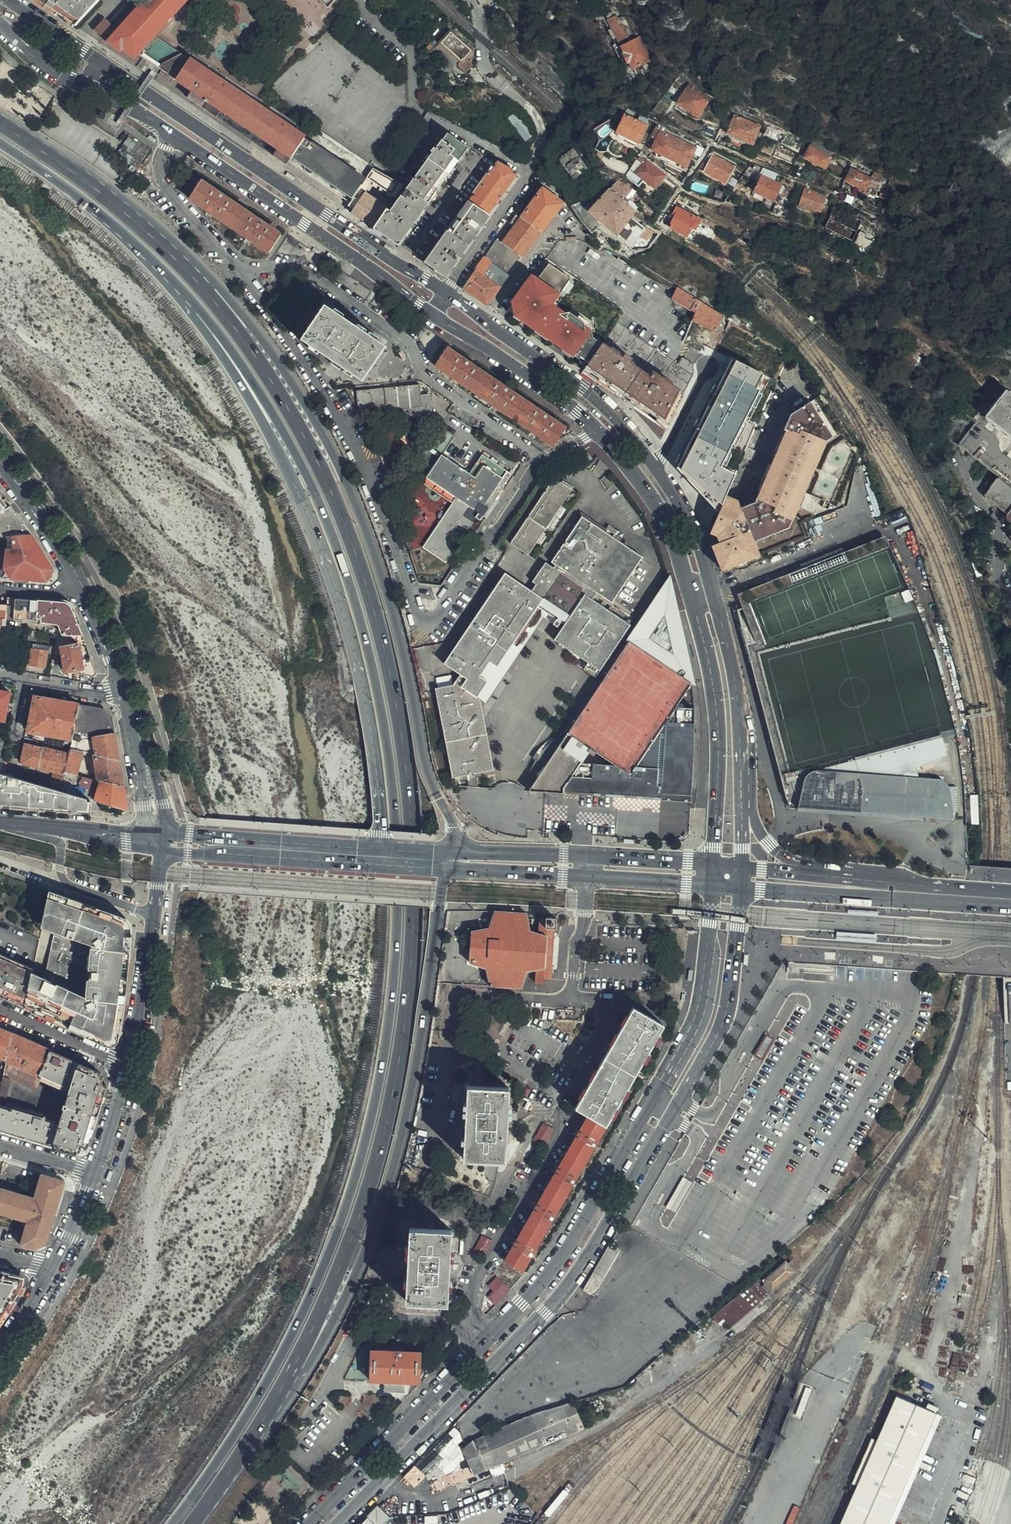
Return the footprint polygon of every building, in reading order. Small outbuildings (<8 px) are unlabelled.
[(75,27),(100,0),(36,0),(75,27)] [(140,4),(136,0),(131,0),(109,24),(105,20),(95,30),(121,53),(124,50),(134,59),(138,55),(143,58),(148,52),(148,51),(150,49),(146,46),(156,36),(188,0),(144,0),(140,4)] [(212,11),(222,0),(200,0),(212,11)] [(651,60),(639,37),(631,41),(627,33),(626,33),(617,16),(608,21),(633,69),(651,60)] [(471,51),(452,33),(441,44),(460,63),(458,66),(466,73),(472,66),(464,59),(471,51)] [(174,80),(176,81),(191,60),(156,36),(146,46),(150,49),(148,51),(148,52),(143,58),(164,72),(174,80)] [(191,60),(306,137),(310,131),(195,54),(191,60)] [(210,104),(276,147),(271,154),(288,165),(292,158),(306,137),(191,60),(176,81),(193,93),(189,98),(206,110),(210,104)] [(174,80),(164,72),(162,76),(172,83),(174,80)] [(699,118),(711,100),(689,86),(678,104),(699,118)] [(637,142),(644,126),(622,116),(616,133),(637,142)] [(752,145),(760,128),(734,117),(727,134),(752,145)] [(556,133),(563,125),(557,119),(550,127),(556,133)] [(310,131),(306,137),(368,179),(371,174),(374,170),(374,169),(313,127),(310,131)] [(659,130),(653,127),(649,135),(655,138),(650,150),(656,153),(655,156),(678,168),(680,164),(685,167),(694,148),(664,134),(659,130)] [(402,188),(374,229),(396,245),(466,150),(446,135),(406,190),(402,188)] [(145,148),(127,136),(118,148),(137,161),(145,148)] [(368,179),(306,137),(292,158),(354,200),(368,179)] [(526,158),(532,149),(521,142),(515,151),(526,158)] [(825,169),(830,158),(810,148),(804,159),(825,169)] [(594,173),(581,154),(564,164),(576,183),(594,173)] [(719,185),(731,169),(712,155),(700,171),(719,185)] [(634,169),(631,166),(624,176),(637,186),(641,179),(653,188),(663,175),(642,159),(634,169)] [(497,164),(469,203),(487,216),(517,176),(517,175),(497,164)] [(771,181),(774,173),(761,168),(758,175),(771,181)] [(869,180),(847,169),(844,181),(864,191),(869,180)] [(365,193),(352,214),(374,229),(402,188),(403,186),(374,170),(371,174),(390,186),(379,202),(365,193)] [(772,203),(779,186),(757,177),(751,193),(772,203)] [(280,235),(202,181),(189,199),(192,200),(269,254),(281,236),(280,235)] [(631,248),(641,234),(645,228),(629,217),(634,210),(607,188),(588,211),(631,248)] [(540,233),(561,204),(542,189),(521,219),(540,233)] [(816,212),(821,200),(802,191),(797,205),(816,212)] [(469,203),(424,264),(446,278),(490,218),(487,216),(469,203)] [(575,204),(569,207),(576,216),(592,233),(597,228),(575,204)] [(772,215),(784,220),(787,209),(775,205),(772,215)] [(666,227),(669,229),(688,239),(698,221),(675,207),(670,216),(672,217),(666,227)] [(497,239),(484,258),(509,276),(540,233),(521,219),(515,215),(508,224),(514,228),(503,243),(497,239)] [(645,228),(641,234),(647,239),(652,232),(645,228)] [(484,258),(462,289),(487,307),(509,276),(484,258)] [(547,339),(567,312),(578,297),(551,278),(540,294),(551,302),(532,328),(547,339)] [(692,346),(706,352),(717,333),(726,339),(734,324),(724,318),(704,305),(677,289),(672,298),(694,312),(688,326),(681,342),(691,348),(692,346)] [(621,398),(665,429),(693,375),(693,374),(693,373),(692,372),(692,371),(692,370),(692,369),(692,368),(692,367),(692,366),(693,364),(682,357),(677,364),(617,324),(586,303),(575,319),(605,338),(582,371),(621,398)] [(325,306),(319,314),(380,355),(385,347),(325,306)] [(302,339),(301,341),(305,343),(361,382),(380,355),(319,314),(302,339)] [(773,371),(782,376),(791,359),(734,324),(726,339),(717,333),(706,352),(724,362),(765,384),(773,371)] [(566,430),(446,349),(435,365),(441,370),(554,446),(566,430)] [(743,399),(753,381),(728,366),(723,364),(719,372),(713,381),(740,397),(743,399)] [(740,397),(713,381),(712,381),(708,384),(697,408),(718,420),(721,413),(728,402),(736,406),(740,397)] [(431,423),(429,396),(421,397),(420,386),(357,392),(358,415),(386,412),(387,415),(389,418),(393,418),(396,417),(398,415),(399,411),(416,409),(418,425),(431,423)] [(1005,389),(984,416),(1010,438),(1010,394),(1005,389)] [(756,502),(747,508),(751,527),(774,517),(780,530),(795,531),(798,526),(789,506),(817,494),(824,454),(801,421),(826,404),(818,398),(788,417),(760,488),(760,495),(756,502)] [(826,404),(801,421),(824,454),(817,494),(789,506),(798,526),(831,513),(846,507),(857,450),(826,404)] [(686,430),(742,459),(752,435),(728,422),(724,429),(716,424),(718,420),(697,408),(686,430)] [(697,506),(709,533),(725,496),(728,491),(732,482),(742,459),(686,430),(671,462),(697,506)] [(585,452),(580,456),(586,463),(590,459),(585,452)] [(443,562),(472,521),(462,514),(468,506),(470,507),(475,500),(483,505),(487,498),(491,500),(509,473),(481,453),(467,472),(440,453),(425,476),(454,497),(420,546),(443,562)] [(519,464),(521,462),(511,455),(509,457),(519,464)] [(998,477),(984,495),(1007,514),(1007,518),(1007,519),(1010,522),(1010,488),(998,477)] [(509,544),(527,556),(536,542),(544,530),(553,516),(562,503),(571,490),(553,478),(509,544)] [(12,504),(9,507),(0,494),(0,517),(14,506),(12,504)] [(709,533),(717,543),(732,538),(750,532),(751,527),(747,508),(746,503),(733,497),(725,496),(709,533)] [(478,512),(483,505),(475,500),(470,507),(478,512)] [(32,534),(24,521),(14,506),(0,517),(0,547),(7,547),(10,547),(10,535),(32,534)] [(462,514),(472,521),(478,512),(470,507),(468,506),(462,514)] [(593,598),(597,592),(611,601),(641,556),(606,532),(608,529),(582,512),(556,550),(558,551),(551,562),(555,564),(553,567),(545,563),(532,582),(536,584),(532,590),(505,572),(500,578),(498,577),(445,654),(448,655),(443,662),(459,673),(452,684),(434,689),(451,779),(455,781),(466,776),(475,774),(493,771),(482,714),(479,698),(477,696),(477,695),(487,680),(480,675),(490,660),(497,665),(511,644),(514,646),(540,607),(542,609),(557,618),(561,621),(564,624),(554,639),(588,662),(600,670),(630,625),(630,623),(593,598)] [(751,527),(759,538),(780,530),(774,517),(751,527)] [(759,538),(757,539),(761,545),(795,531),(780,530),(759,538)] [(750,532),(732,538),(741,569),(747,567),(765,560),(761,545),(757,539),(750,532)] [(54,570),(32,534),(10,535),(10,547),(7,547),(5,569),(12,577),(47,580),(54,570)] [(735,609),(788,809),(968,819),(965,785),(958,737),(936,655),(906,580),(884,534),(737,594),(741,608),(735,609)] [(724,572),(725,574),(741,569),(732,538),(717,543),(722,563),(720,564),(722,572),(724,572)] [(687,646),(676,608),(674,608),(668,582),(605,675),(594,692),(566,733),(573,738),(565,750),(561,752),(559,754),(556,757),(554,760),(552,762),(551,767),(550,770),(550,773),(547,777),(540,772),(536,779),(533,783),(533,785),(534,789),(535,791),(545,796),(563,793),(563,787),(579,764),(589,748),(614,765),(630,775),(636,766),(664,724),(676,706),(691,683),(694,685),(691,666),(687,646)] [(62,602),(8,597),(8,604),(8,613),(15,613),(15,619),(21,619),(21,616),(49,620),(59,620),(65,635),(83,636),(79,626),(72,610),(62,602)] [(554,623),(557,618),(542,609),(516,647),(514,646),(511,644),(497,665),(490,660),(480,675),(487,680),(477,695),(477,696),(479,698),(485,701),(543,616),(554,623)] [(29,639),(29,640),(37,641),(39,632),(35,631),(30,630),(29,639)] [(51,653),(52,647),(34,644),(31,664),(46,667),(48,653),(51,653)] [(87,676),(86,683),(94,684),(96,676),(97,674),(91,658),(83,658),(80,645),(62,648),(67,672),(73,671),(73,673),(87,676)] [(7,721),(11,693),(0,691),(0,720),(7,721)] [(77,725),(80,705),(37,697),(31,731),(74,739),(77,725)] [(105,709),(80,705),(77,725),(74,739),(72,749),(83,752),(95,755),(120,761),(117,741),(115,732),(113,717),(105,709)] [(694,707),(676,706),(664,724),(662,768),(636,766),(630,775),(614,765),(579,764),(563,787),(563,793),(661,799),(661,790),(687,791),(689,769),(691,734),(693,734),(694,707)] [(664,724),(636,766),(662,768),(664,724)] [(40,767),(44,748),(40,747),(27,744),(23,762),(40,767)] [(66,772),(71,755),(57,752),(44,748),(40,767),(56,771),(52,786),(62,788),(66,772)] [(83,752),(72,749),(71,755),(66,772),(78,775),(83,752)] [(124,785),(120,761),(95,755),(98,770),(99,779),(109,782),(122,785),(124,785)] [(18,767),(8,764),(5,775),(7,776),(15,778),(18,767)] [(34,807),(83,811),(85,798),(15,778),(7,776),(5,775),(0,774),(0,805),(34,807)] [(475,774),(466,776),(469,788),(478,788),(475,774)] [(109,782),(99,779),(97,792),(94,800),(125,809),(128,810),(127,800),(124,785),(122,785),(109,782)] [(132,921),(50,892),(49,895),(43,926),(45,926),(90,942),(94,947),(88,1002),(32,979),(26,1008),(106,1042),(118,1036),(123,1004),(127,976),(130,938),(132,921)] [(542,978),(550,978),(554,928),(556,928),(556,917),(546,917),(546,920),(539,919),(538,933),(528,931),(526,913),(495,912),(488,928),(472,931),(470,963),(486,969),(490,986),(521,987),(526,971),(536,971),(534,984),(541,984),(542,978)] [(26,1008),(32,979),(33,973),(0,958),(0,996),(26,1008)] [(521,1271),(663,1026),(634,1008),(577,1108),(589,1115),(505,1262),(521,1271)] [(8,1060),(11,1044),(13,1035),(0,1029),(0,1057),(8,1060)] [(11,1044),(8,1060),(4,1075),(16,1080),(35,1089),(40,1080),(46,1068),(54,1053),(48,1050),(13,1035),(11,1044)] [(4,1075),(3,1081),(0,1095),(0,1130),(56,1147),(77,1153),(80,1144),(89,1146),(107,1085),(99,1082),(102,1074),(54,1053),(46,1068),(40,1080),(35,1089),(16,1080),(4,1075)] [(504,1161),(506,1089),(465,1088),(463,1160),(504,1161)] [(48,1242),(57,1212),(66,1181),(43,1175),(35,1199),(0,1187),(0,1213),(28,1222),(21,1245),(37,1249),(48,1242)] [(448,1304),(450,1231),(409,1229),(406,1302),(448,1304)] [(619,1250),(609,1245),(584,1288),(592,1292),(600,1286),(619,1250)] [(731,1324),(792,1269),(785,1260),(791,1254),(786,1248),(712,1313),(717,1320),(723,1315),(731,1324)] [(7,1313),(24,1286),(18,1275),(0,1272),(0,1322),(7,1313)] [(419,1383),(420,1353),(369,1352),(369,1382),(419,1383)] [(897,1396),(878,1441),(872,1438),(852,1484),(858,1486),(841,1523),(895,1523),(942,1416),(897,1396)] [(481,1435),(465,1445),(462,1446),(472,1475),(581,1427),(571,1402),(481,1435)] [(379,1506),(368,1518),(374,1523),(380,1523),(388,1515),(379,1506)]
